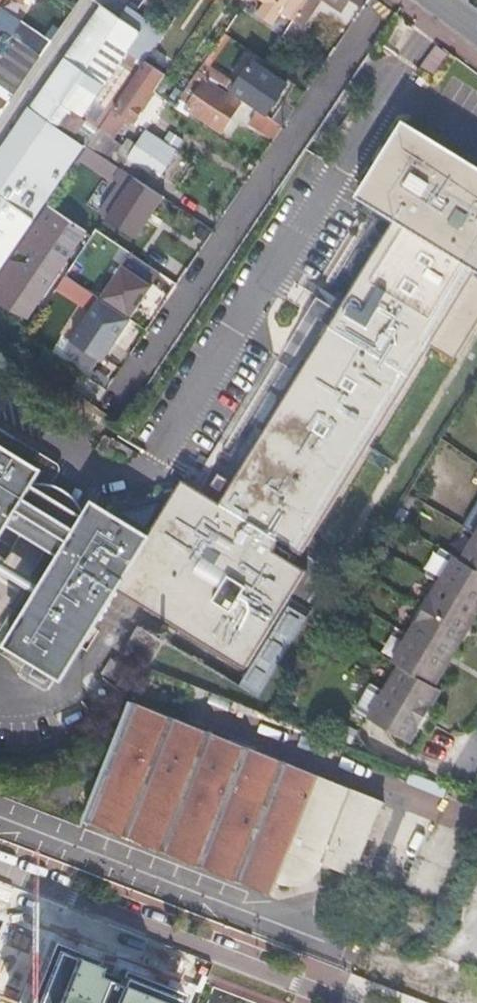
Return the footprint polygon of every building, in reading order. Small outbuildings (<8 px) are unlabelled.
[(136,11),(150,20),(160,5),(152,0),(144,0),(136,11)] [(246,1),(241,9),(272,30),(280,17),(292,25),(297,19),(299,16),(302,11),(309,0),(247,0),(246,1)] [(302,11),(299,16),(303,19),(311,8),(314,10),(321,0),(309,0),(302,11)] [(347,0),(329,0),(328,0),(344,11),(350,2),(347,0)] [(350,2),(362,11),(369,0),(347,0),(350,2)] [(27,115),(2,151),(0,154),(0,190),(22,204),(45,170),(49,173),(85,120),(82,118),(140,34),(101,7),(27,115)] [(42,59),(19,44),(3,32),(0,37),(0,96),(11,103),(42,59)] [(42,59),(50,48),(28,32),(19,44),(42,59)] [(166,76),(147,63),(115,109),(113,112),(100,131),(94,140),(88,148),(97,154),(100,156),(111,140),(127,117),(133,121),(155,93),(166,76)] [(262,114),(283,128),(295,110),(277,99),(287,85),(254,63),(237,86),(231,82),(226,90),(262,114)] [(210,78),(199,71),(178,103),(174,108),(187,116),(190,111),(221,132),(240,104),(207,82),(210,78)] [(11,103),(0,96),(0,119),(11,103)] [(11,103),(0,119),(0,150),(2,151),(27,115),(11,103)] [(283,128),(262,114),(254,126),(275,141),(283,128)] [(401,120),(389,140),(375,164),(359,191),(395,216),(401,206),(370,186),(404,128),(452,157),(451,159),(476,174),(476,164),(401,120)] [(23,621),(15,634),(76,669),(89,647),(129,577),(257,660),(314,564),(282,544),(287,535),(310,550),(432,342),(476,266),(476,174),(451,159),(452,157),(404,128),(370,186),(401,206),(395,216),(396,216),(342,308),(333,323),(230,497),(190,474),(163,520),(153,536),(129,522),(137,507),(128,502),(119,516),(94,501),(94,502),(80,524),(54,569),(23,621)] [(177,154),(146,134),(137,148),(129,143),(125,149),(121,155),(145,170),(143,173),(151,178),(158,183),(177,154)] [(125,149),(111,140),(100,156),(104,158),(116,166),(146,186),(151,178),(143,173),(145,170),(121,155),(125,149)] [(375,164),(389,140),(379,140),(370,155),(375,164)] [(97,154),(88,148),(56,195),(64,200),(73,186),(75,188),(97,154)] [(146,186),(116,166),(104,158),(97,169),(115,181),(117,178),(130,187),(124,195),(117,190),(100,215),(137,239),(163,198),(146,186)] [(49,206),(18,252),(31,260),(28,265),(11,261),(0,278),(0,299),(9,286),(38,305),(87,233),(49,206)] [(432,342),(452,355),(476,313),(476,266),(432,342)] [(298,302),(333,323),(342,308),(298,282),(284,305),(293,311),(298,302)] [(29,319),(38,305),(9,286),(0,299),(0,305),(29,319)] [(102,363),(131,322),(101,301),(72,342),(102,363)] [(8,450),(16,436),(26,442),(18,456),(43,471),(45,468),(53,454),(0,423),(0,445),(8,450)] [(2,539),(29,493),(43,471),(18,456),(26,442),(16,436),(8,450),(0,445),(0,543),(2,539)] [(45,468),(43,471),(29,493),(80,524),(94,502),(94,501),(94,500),(96,498),(95,496),(95,495),(94,494),(93,492),(92,491),(91,490),(90,488),(89,487),(88,486),(87,485),(86,483),(85,482),(84,481),(83,480),(82,479),(80,478),(79,477),(78,476),(76,475),(75,475),(74,474),(73,473),(71,473),(70,472),(68,471),(67,471),(65,470),(64,469),(62,469),(60,469),(59,468),(57,468),(56,468),(54,468),(53,468),(51,467),(49,467),(48,467),(46,467),(45,468)] [(104,484),(96,498),(94,500),(94,501),(119,516),(128,502),(137,507),(129,522),(153,536),(163,520),(104,484)] [(29,493),(2,539),(54,569),(80,524),(29,493)] [(476,535),(461,560),(456,557),(440,584),(425,610),(414,628),(409,637),(394,661),(400,664),(385,691),(370,717),(410,741),(416,732),(426,715),(432,704),(441,689),(435,685),(441,675),(450,661),(453,655),(457,648),(465,634),(472,624),(476,614),(476,534),(476,535)] [(50,940),(25,1002),(176,1002),(180,991),(50,940)]
